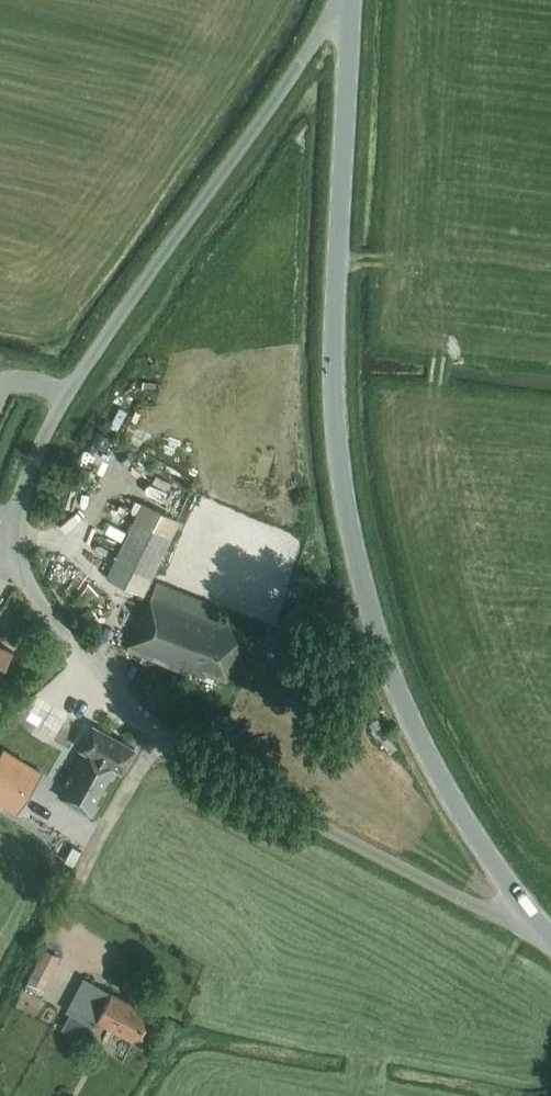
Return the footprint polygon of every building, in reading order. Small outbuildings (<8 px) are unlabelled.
[(135,522),(107,577),(144,595),(171,540),(135,522)] [(77,601),(91,583),(76,573),(63,591),(77,601)] [(146,610),(143,609),(131,641),(126,639),(124,644),(128,646),(127,649),(204,680),(206,676),(207,673),(226,680),(247,629),(226,621),(224,625),(216,622),(221,609),(157,583),(152,596),(151,596),(146,610)] [(0,646),(0,678),(0,677),(1,678),(13,652),(0,646)] [(54,700),(42,693),(34,707),(46,714),(54,700)] [(94,814),(115,778),(117,779),(135,748),(94,725),(81,748),(84,750),(59,793),(74,800),(73,803),(94,814)] [(0,755),(0,799),(18,810),(41,773),(3,750),(0,755)] [(44,949),(28,980),(44,988),(60,957),(44,949)] [(142,1045),(159,1015),(130,1000),(129,1002),(111,992),(111,993),(85,978),(67,1011),(94,1025),(96,1020),(142,1045)]
